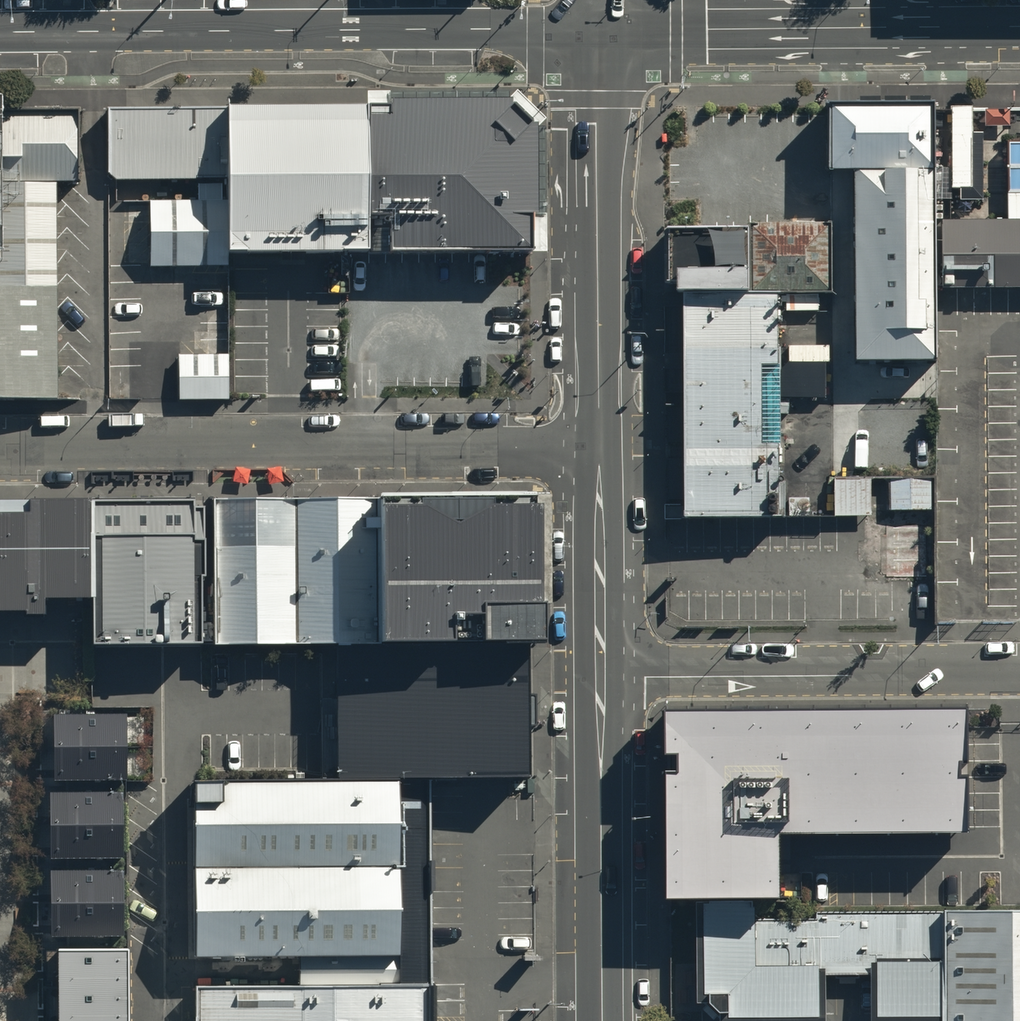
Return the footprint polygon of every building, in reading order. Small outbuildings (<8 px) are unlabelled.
[(937,105),(831,106),(831,173),(856,173),(938,173),(937,105)] [(972,105),(952,105),(952,186),(960,186),(960,198),(983,198),(983,131),(972,131),(972,105)] [(529,107),(366,108),(367,254),(530,253),(529,107)] [(366,108),(228,110),(228,180),(228,201),(229,254),(344,254),(367,254),(366,108)] [(1010,108),(985,108),(985,124),(1010,124),(1010,108)] [(0,111),(0,183),(55,182),(81,182),(80,110),(0,111)] [(228,110),(109,111),(110,174),(118,182),(148,182),(228,180),(228,110)] [(938,219),(939,288),(1019,288),(1019,143),(1009,144),(1009,221),(938,219)] [(938,173),(856,173),(858,363),(940,362),(939,288),(938,219),(938,173)] [(0,183),(0,288),(58,287),(55,182),(0,183)] [(229,254),(228,201),(149,202),(150,268),(229,267),(229,254)] [(833,224),(751,225),(751,230),(751,293),(834,294),(833,224)] [(751,230),(666,230),(666,284),(679,284),(679,294),(751,293),(751,230)] [(58,287),(0,288),(0,399),(60,399),(58,287)] [(780,299),(687,299),(689,518),(783,518),(780,299)] [(229,394),(229,355),(137,355),(137,400),(229,399),(229,394)] [(936,477),(890,477),(891,510),(936,510),(936,477)] [(872,478),(837,478),(836,516),(872,517),(872,478)] [(0,498),(0,614),(3,614),(57,614),(57,599),(101,598),(100,497),(1,498),(0,498)] [(377,499),(378,644),(538,643),(537,498),(377,499)] [(199,499),(101,500),(102,644),(210,643),(209,576),(213,575),(213,541),(208,541),(208,508),(199,508),(199,499)] [(254,501),(214,501),(215,644),(334,643),(377,643),(376,500),(254,501)] [(536,646),(334,647),(335,777),(427,777),(537,776),(536,646)] [(974,706),(672,708),(674,897),(785,895),(785,831),(789,831),(974,829),(973,773),(965,773),(965,759),(975,759),(974,706)] [(53,714),(55,781),(127,781),(126,713),(53,714)] [(427,780),(193,782),(194,942),(194,959),(301,958),(301,983),(431,982),(427,780)] [(121,792),(50,793),(51,859),(122,858),(121,792)] [(121,871),(51,872),(52,937),(122,936),(121,871)] [(705,901),(706,1000),(724,1017),(820,1014),(820,970),(873,969),(874,1020),(945,1020),(945,910),(816,912),(816,920),(755,921),(755,901),(705,901)] [(945,910),(945,1020),(1019,1020),(1019,910),(991,910),(945,910)] [(47,950),(47,1020),(128,1020),(127,949),(47,950)] [(431,987),(196,986),(196,1020),(430,1020),(431,987)]
